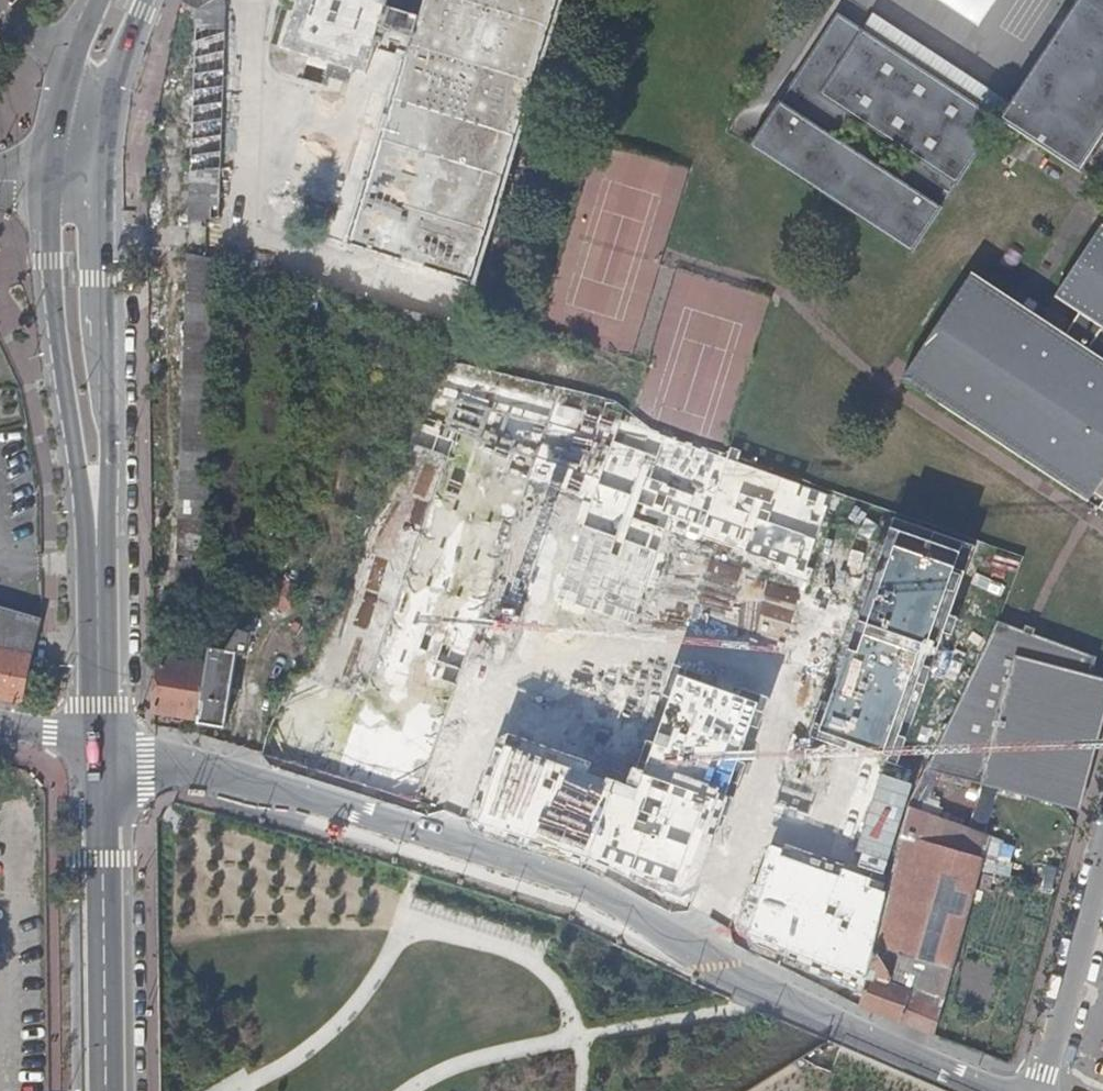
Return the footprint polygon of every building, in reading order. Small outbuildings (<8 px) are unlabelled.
[(183,3),(196,9),(188,222),(219,218),(227,4),(226,0),(185,0),(183,3)] [(284,50),(369,76),(377,51),(407,60),(350,244),(471,282),(560,0),(426,0),(421,16),(390,6),(392,0),(300,0),(284,50)] [(983,29),(1002,0),(939,0),(983,29)] [(999,120),(1093,182),(1102,167),(1102,0),(1078,0),(999,120)] [(995,127),(999,120),(836,13),(793,80),(851,118),(914,159),(900,180),(836,139),(804,118),(779,102),(749,148),(911,253),(995,127)] [(793,80),(779,102),(804,118),(836,139),(851,118),(793,80)] [(1001,128),(991,142),(1016,159),(1025,144),(1001,128)] [(1102,226),(1055,298),(1080,314),(1066,335),(972,275),(902,381),(1102,512),(1102,227),(1102,226)] [(340,294),(464,326),(470,328),(479,293),(349,260),(340,294)] [(0,607),(0,650),(31,655),(40,618),(0,607)] [(997,620),(926,767),(1064,805),(1097,675),(1089,672),(1095,654),(997,620)] [(198,718),(197,724),(225,728),(237,652),(209,647),(206,667),(198,718)] [(35,704),(43,668),(29,665),(31,655),(0,650),(0,698),(35,704)] [(161,660),(153,711),(198,718),(206,667),(161,660)] [(860,1007),(933,1035),(977,875),(987,840),(907,807),(874,937),(877,939),(871,960),(858,1006),(860,1007)] [(777,817),(734,933),(801,958),(821,906),(785,892),(808,829),(777,817)]
